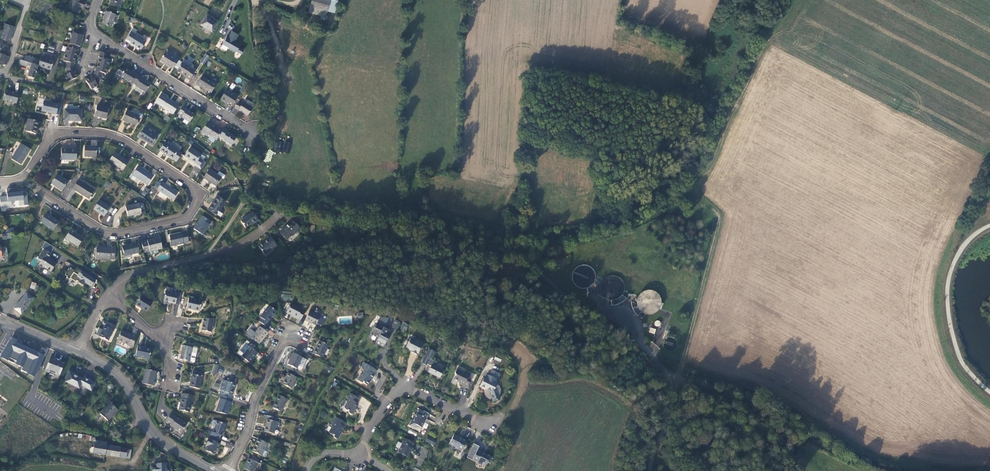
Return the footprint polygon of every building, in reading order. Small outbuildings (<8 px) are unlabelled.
[(303,9),(319,15),(325,0),(306,0),(303,9)] [(83,9),(84,6),(71,1),(69,6),(68,6),(67,10),(79,14),(80,15),(80,12),(80,10),(78,10),(79,8),(83,9)] [(116,15),(106,11),(104,15),(105,16),(103,23),(112,27),(116,15)] [(196,22),(200,24),(201,23),(208,27),(213,18),(202,11),(196,22)] [(2,64),(7,65),(10,57),(5,56),(8,47),(2,45),(4,41),(9,43),(14,28),(5,25),(1,39),(0,39),(0,67),(2,64)] [(80,48),(83,37),(80,36),(81,33),(77,30),(74,29),(70,45),(72,46),(78,47),(80,48)] [(236,40),(239,35),(231,30),(220,48),(226,51),(228,48),(236,53),(235,55),(239,58),(242,52),(238,49),(241,44),(236,40)] [(135,34),(131,31),(125,40),(134,46),(135,45),(141,49),(146,40),(142,37),(136,33),(135,34)] [(76,58),(78,51),(77,51),(78,47),(72,46),(71,49),(68,48),(66,55),(76,58)] [(106,59),(108,55),(101,51),(99,57),(100,57),(98,64),(108,67),(110,60),(106,59)] [(173,69),(178,60),(175,58),(174,59),(164,53),(159,61),(165,65),(169,68),(169,67),(173,69)] [(53,61),(55,56),(48,54),(47,58),(42,56),(40,61),(39,66),(38,67),(51,71),(54,62),(53,61)] [(205,54),(201,62),(205,64),(209,56),(205,54)] [(74,65),(76,58),(66,55),(64,62),(67,63),(66,69),(74,69),(75,65),(74,65)] [(24,62),(39,66),(40,61),(26,56),(24,62)] [(183,60),(181,62),(190,68),(192,66),(192,65),(184,60),(183,60)] [(24,62),(20,61),(19,65),(26,67),(26,66),(31,67),(28,77),(34,79),(38,67),(39,66),(24,62)] [(190,68),(181,62),(176,70),(183,74),(182,75),(186,77),(186,78),(190,80),(195,71),(190,68)] [(108,67),(98,64),(96,71),(96,70),(94,74),(101,79),(103,73),(106,74),(108,67)] [(127,80),(132,72),(128,69),(128,71),(120,67),(115,74),(127,81),(127,80)] [(75,72),(75,71),(74,69),(66,69),(68,75),(65,77),(68,83),(77,79),(75,72)] [(131,83),(130,83),(145,92),(150,85),(139,78),(140,77),(136,75),(136,74),(132,72),(127,80),(131,83)] [(101,79),(94,74),(92,76),(92,77),(86,81),(92,89),(98,85),(96,82),(101,79)] [(211,82),(202,76),(197,84),(205,90),(205,89),(211,93),(216,84),(212,82),(211,82)] [(244,93),(248,83),(245,82),(240,91),(244,93)] [(14,91),(5,89),(5,88),(0,87),(0,89),(0,97),(12,100),(14,91)] [(239,96),(234,93),(233,95),(226,90),(220,99),(224,102),(226,102),(231,106),(232,106),(239,96)] [(173,113),(178,104),(166,97),(167,96),(161,92),(155,102),(173,113)] [(240,100),(235,109),(247,116),(252,108),(240,100)] [(57,105),(42,102),(41,111),(55,115),(57,105)] [(105,119),(108,109),(97,106),(94,116),(105,119)] [(190,123),(195,115),(190,112),(191,111),(183,106),(178,114),(182,116),(181,117),(190,123)] [(81,109),(64,109),(64,120),(80,120),(81,109)] [(141,113),(135,111),(134,115),(125,111),(121,120),(134,126),(137,118),(139,118),(141,114),(141,113)] [(38,122),(28,119),(25,130),(35,133),(38,122)] [(217,139),(219,135),(222,131),(212,125),(213,124),(208,121),(202,131),(206,134),(207,133),(217,139)] [(228,129),(224,127),(222,131),(219,135),(223,138),(223,139),(226,141),(226,142),(231,145),(236,136),(233,134),(232,133),(227,130),(228,129)] [(144,128),(139,136),(152,145),(157,137),(144,128)] [(291,143),(277,140),(275,150),(289,153),(291,143)] [(163,142),(158,150),(175,162),(181,153),(176,151),(179,146),(175,143),(172,148),(163,142)] [(29,150),(19,145),(10,160),(20,166),(25,157),(24,156),(26,153),(27,154),(29,150)] [(96,146),(84,146),(84,157),(96,157),(96,146)] [(192,165),(198,169),(202,162),(196,158),(198,154),(188,147),(182,156),(192,163),(192,165)] [(76,150),(61,148),(60,160),(75,161),(76,150)] [(129,161),(114,151),(108,160),(123,170),(129,161)] [(152,176),(136,166),(131,174),(146,184),(152,176)] [(221,177),(208,169),(203,177),(215,186),(221,177)] [(67,182),(56,175),(50,184),(60,191),(67,182)] [(77,180),(72,189),(88,199),(93,190),(77,180)] [(158,181),(154,187),(173,200),(178,192),(162,181),(160,183),(158,181)] [(145,187),(141,195),(145,197),(149,189),(145,187)] [(217,214),(225,202),(216,196),(208,209),(217,214)] [(104,216),(110,207),(100,200),(94,209),(104,216)] [(19,201),(12,202),(13,212),(17,211),(20,211),(19,201)] [(140,214),(137,205),(124,208),(127,218),(140,214)] [(260,220),(254,213),(242,222),(247,228),(256,222),(257,223),(260,220)] [(52,231),(58,223),(45,214),(39,223),(52,231)] [(211,222),(202,216),(193,229),(202,235),(211,222)] [(288,223),(279,233),(286,240),(291,235),(292,236),(300,228),(292,221),(289,224),(288,223)] [(74,233),(75,231),(70,228),(64,238),(77,246),(82,238),(74,233)] [(186,232),(169,236),(172,246),(188,243),(186,232)] [(268,241),(260,247),(266,255),(278,246),(270,237),(267,239),(268,241)] [(141,242),(143,253),(149,252),(154,251),(162,249),(159,238),(141,242)] [(136,243),(122,247),(124,256),(139,253),(136,243)] [(47,269),(52,260),(47,257),(48,257),(44,254),(47,250),(40,246),(34,255),(37,258),(34,262),(38,265),(39,264),(47,269)] [(95,258),(114,259),(114,254),(114,248),(112,247),(111,249),(96,247),(95,258)] [(88,284),(92,277),(72,265),(70,268),(65,264),(61,271),(63,273),(62,274),(65,277),(66,275),(72,279),(72,277),(75,279),(74,280),(78,283),(81,279),(83,280),(83,281),(88,284)] [(578,287),(579,287),(580,287),(580,288),(581,288),(582,288),(583,288),(584,288),(585,288),(586,288),(586,287),(587,287),(588,287),(588,286),(589,286),(590,286),(590,285),(591,285),(592,284),(593,283),(593,282),(594,281),(594,280),(595,279),(595,278),(595,277),(595,276),(595,275),(595,274),(595,273),(595,272),(594,272),(594,271),(594,270),(593,270),(593,269),(592,268),(591,267),(590,266),(589,265),(588,265),(587,264),(586,264),(585,264),(584,264),(583,264),(582,264),(581,264),(580,264),(579,264),(578,265),(577,265),(576,266),(575,267),(574,267),(574,268),(573,268),(573,269),(573,270),(572,270),(572,271),(572,272),(571,272),(571,273),(571,274),(571,275),(571,276),(571,277),(571,278),(571,279),(572,280),(572,281),(573,282),(573,283),(574,284),(575,285),(576,285),(576,286),(577,286),(578,287)] [(611,300),(612,300),(613,300),(614,300),(615,300),(616,299),(617,299),(618,299),(619,298),(620,297),(621,296),(622,295),(623,294),(623,293),(624,292),(624,291),(624,290),(624,289),(624,288),(624,287),(624,286),(624,285),(624,284),(623,283),(623,282),(622,281),(622,280),(621,280),(621,279),(620,279),(620,278),(619,278),(618,278),(618,277),(617,277),(616,277),(616,276),(615,276),(614,276),(613,276),(612,276),(611,276),(610,276),(609,276),(608,277),(607,277),(606,278),(605,278),(604,279),(603,280),(603,281),(602,281),(602,282),(601,283),(601,284),(601,285),(601,286),(600,287),(600,288),(600,289),(601,290),(601,291),(601,292),(601,293),(602,293),(602,294),(602,295),(603,295),(603,296),(604,296),(604,297),(605,297),(606,298),(607,299),(608,299),(609,299),(610,300),(611,300)] [(169,300),(171,291),(160,288),(158,297),(164,298),(164,299),(167,300),(169,300)] [(22,290),(9,306),(16,311),(29,295),(22,290)] [(645,290),(644,291),(643,291),(643,292),(642,292),(641,292),(641,293),(640,293),(640,294),(639,294),(639,295),(638,296),(638,297),(638,298),(637,299),(637,300),(637,301),(637,302),(637,303),(637,304),(637,305),(638,306),(638,307),(638,308),(639,308),(639,309),(640,310),(640,311),(641,311),(642,312),(643,312),(643,313),(644,313),(645,313),(646,314),(647,314),(648,314),(649,314),(650,314),(651,314),(652,314),(653,313),(654,313),(655,313),(655,312),(656,312),(657,311),(658,311),(658,310),(659,309),(660,308),(660,307),(660,306),(661,305),(661,304),(661,303),(661,302),(661,301),(661,300),(661,299),(660,298),(660,297),(660,296),(659,296),(659,295),(659,294),(658,294),(658,293),(657,293),(656,292),(655,291),(654,291),(653,290),(652,290),(651,290),(650,290),(649,290),(648,290),(647,290),(646,290),(645,290)] [(146,299),(135,292),(129,301),(132,303),(134,304),(135,303),(141,307),(146,299)] [(288,302),(290,295),(282,293),(280,300),(288,302)] [(196,297),(183,294),(181,305),(183,305),(194,307),(196,297)] [(627,298),(622,295),(621,296),(620,297),(619,298),(618,299),(617,299),(616,299),(615,300),(614,300),(613,300),(612,300),(612,305),(613,305),(614,305),(615,305),(616,305),(617,304),(618,304),(619,304),(620,303),(621,303),(622,302),(623,302),(624,301),(625,300),(625,299),(626,298),(627,298)] [(632,301),(632,303),(632,304),(632,305),(632,306),(632,307),(633,308),(633,309),(634,310),(634,311),(635,312),(635,313),(636,313),(637,314),(638,315),(641,311),(640,311),(640,310),(639,309),(639,308),(638,308),(638,307),(638,306),(637,305),(637,304),(637,303),(637,302),(632,301)] [(297,317),(301,319),(305,312),(301,310),(302,309),(291,303),(286,312),(292,315),(292,316),(297,318),(297,317)] [(259,321),(266,326),(268,324),(267,323),(276,311),(269,306),(260,317),(261,318),(259,321)] [(319,316),(309,312),(305,320),(315,325),(319,316)] [(208,316),(199,314),(197,322),(197,327),(207,328),(208,316)] [(651,323),(651,318),(652,318),(653,315),(645,314),(644,318),(648,319),(647,323),(651,323)] [(391,320),(381,319),(378,326),(379,327),(377,331),(374,330),(372,335),(379,339),(376,344),(384,348),(387,341),(386,340),(387,337),(386,336),(388,331),(384,329),(386,326),(388,327),(391,320)] [(397,329),(401,322),(395,319),(392,327),(397,329)] [(116,325),(108,322),(106,326),(105,326),(100,337),(108,341),(116,325)] [(400,330),(405,332),(409,324),(404,322),(400,330)] [(268,333),(260,327),(255,332),(251,329),(246,334),(259,344),(268,333)] [(134,348),(136,337),(128,333),(122,331),(117,340),(134,348)] [(673,343),(673,342),(673,341),(673,340),(673,339),(673,338),(672,338),(672,337),(671,336),(670,335),(669,335),(668,334),(667,334),(666,334),(665,334),(664,334),(663,335),(662,336),(661,336),(661,337),(660,338),(659,339),(659,340),(659,341),(659,342),(659,343),(660,344),(660,345),(661,346),(662,347),(663,347),(664,348),(665,348),(666,348),(667,348),(668,348),(669,348),(670,347),(671,347),(671,346),(672,345),(673,344),(673,343)] [(414,340),(411,339),(406,348),(412,351),(411,352),(418,355),(418,354),(419,354),(424,345),(423,345),(424,343),(417,339),(414,340)] [(187,343),(177,341),(175,348),(174,355),(184,357),(187,343)] [(329,345),(319,341),(313,353),(323,358),(329,345)] [(34,377),(43,356),(9,342),(0,358),(21,367),(20,371),(27,374),(26,374),(34,377)] [(252,357),(256,352),(258,349),(250,342),(248,345),(249,347),(241,357),(250,364),(254,359),(252,357)] [(142,346),(138,345),(136,356),(150,359),(151,349),(147,348),(142,347),(142,346)] [(423,362),(428,364),(432,366),(429,372),(440,378),(444,371),(436,366),(438,362),(432,359),(436,353),(430,349),(426,356),(423,362)] [(303,358),(293,353),(288,364),(298,369),(300,365),(303,358)] [(55,361),(51,359),(46,372),(50,373),(50,372),(60,376),(65,365),(60,363),(61,361),(56,359),(55,361)] [(377,371),(367,364),(364,369),(366,370),(362,377),(360,376),(357,380),(361,382),(363,383),(368,386),(372,379),(373,379),(375,376),(377,371)] [(196,368),(187,367),(186,374),(184,383),(194,385),(197,372),(195,372),(196,368)] [(156,371),(146,369),(143,383),(154,386),(155,382),(154,381),(155,376),(156,371)] [(464,373),(457,369),(455,373),(455,375),(453,379),(462,383),(461,384),(468,387),(471,380),(468,378),(470,373),(465,371),(464,373)] [(498,374),(492,371),(489,376),(486,375),(485,379),(484,379),(480,387),(490,392),(491,396),(493,402),(500,400),(497,393),(496,393),(494,388),(496,384),(497,380),(495,379),(498,374)] [(70,372),(67,377),(69,378),(66,383),(69,385),(67,388),(69,389),(72,389),(74,389),(76,389),(76,388),(79,390),(81,387),(91,391),(95,384),(91,381),(92,379),(85,376),(84,380),(78,377),(75,376),(76,375),(70,372)] [(297,378),(288,373),(285,379),(284,379),(282,383),(292,388),(297,378)] [(223,395),(231,397),(235,384),(228,381),(224,391),(223,395)] [(187,392),(176,390),(176,392),(175,396),(176,396),(175,407),(183,408),(185,398),(186,398),(187,392)] [(360,399),(351,393),(348,398),(349,398),(346,402),(347,403),(344,407),(344,408),(345,409),(348,411),(349,414),(351,414),(353,414),(355,412),(354,410),(358,404),(357,403),(360,399)] [(230,401),(231,397),(223,395),(222,399),(220,398),(216,411),(227,413),(231,401),(230,401)] [(287,399),(278,395),(273,407),(281,411),(287,399)] [(113,406),(105,399),(94,410),(103,418),(113,406)] [(182,421),(165,410),(163,414),(161,417),(166,421),(165,423),(176,430),(182,421)] [(428,415),(418,410),(412,421),(411,420),(409,425),(415,428),(416,425),(421,428),(425,420),(426,420),(428,415)] [(346,423),(336,417),(331,424),(332,428),(329,433),(334,436),(333,437),(337,439),(339,438),(341,435),(340,434),(341,431),(343,431),(345,427),(344,426),(346,423)] [(277,422),(267,419),(264,431),(274,433),(277,422)] [(211,435),(220,440),(222,435),(223,435),(226,424),(217,421),(213,433),(212,432),(211,435)] [(102,438),(90,434),(90,440),(101,442),(102,438)] [(218,443),(220,440),(211,435),(209,439),(210,440),(205,450),(215,455),(220,444),(218,443)] [(467,442),(454,435),(450,443),(458,448),(457,449),(462,451),(467,442)] [(427,436),(425,441),(435,446),(437,440),(427,436)] [(408,456),(414,443),(404,438),(401,443),(403,444),(398,453),(402,455),(403,454),(408,456)] [(267,443),(258,439),(252,451),(261,455),(267,443)] [(100,451),(101,442),(90,440),(89,440),(88,450),(100,451)] [(126,446),(118,445),(101,442),(100,451),(125,455),(126,446)] [(474,444),(471,450),(477,453),(478,450),(480,447),(474,444)] [(477,453),(471,450),(468,458),(473,460),(478,462),(486,466),(487,462),(490,463),(493,457),(478,450),(477,453)] [(252,456),(250,460),(248,459),(243,468),(248,470),(252,470),(256,463),(259,464),(260,460),(252,456)] [(149,468),(146,470),(163,470),(163,467),(161,467),(161,459),(151,460),(151,468),(149,468)]
